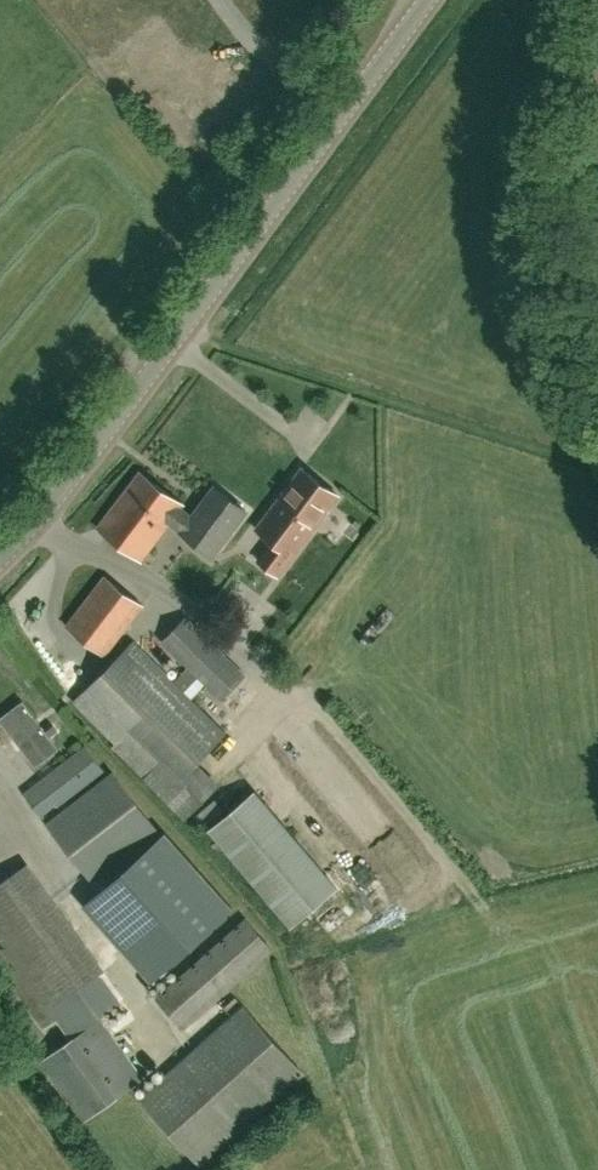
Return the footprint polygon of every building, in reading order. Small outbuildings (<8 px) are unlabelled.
[(302,468),(256,528),(272,541),(258,560),(277,575),(337,495),(302,468)] [(169,523),(180,508),(183,504),(139,472),(98,527),(141,560),(169,523)] [(246,510),(220,490),(215,487),(192,517),(180,508),(169,523),(212,555),(246,510)] [(101,654),(140,607),(104,577),(64,624),(101,654)] [(246,674),(220,649),(186,616),(160,642),(186,667),(174,680),(132,640),(71,701),(113,744),(110,746),(181,819),(200,803),(219,785),(196,761),(225,730),(191,697),(203,684),(220,701),(246,674)] [(0,717),(0,719),(35,765),(58,747),(22,700),(0,717)] [(42,817),(102,771),(82,744),(21,791),(42,817)] [(46,822),(55,833),(93,882),(159,830),(112,770),(46,822)] [(206,829),(220,846),(287,926),(333,887),(251,791),(206,829)] [(23,835),(40,832),(36,813),(20,816),(23,835)] [(151,979),(232,907),(165,833),(85,904),(151,979)] [(101,1014),(124,998),(26,862),(0,881),(0,970),(42,1028),(54,1019),(68,1038),(41,1058),(85,1119),(145,1076),(101,1014)] [(183,1027),(220,995),(273,948),(246,917),(156,996),(183,1027)] [(200,1165),(220,1147),(304,1072),(244,1004),(140,1097),(200,1165)]
